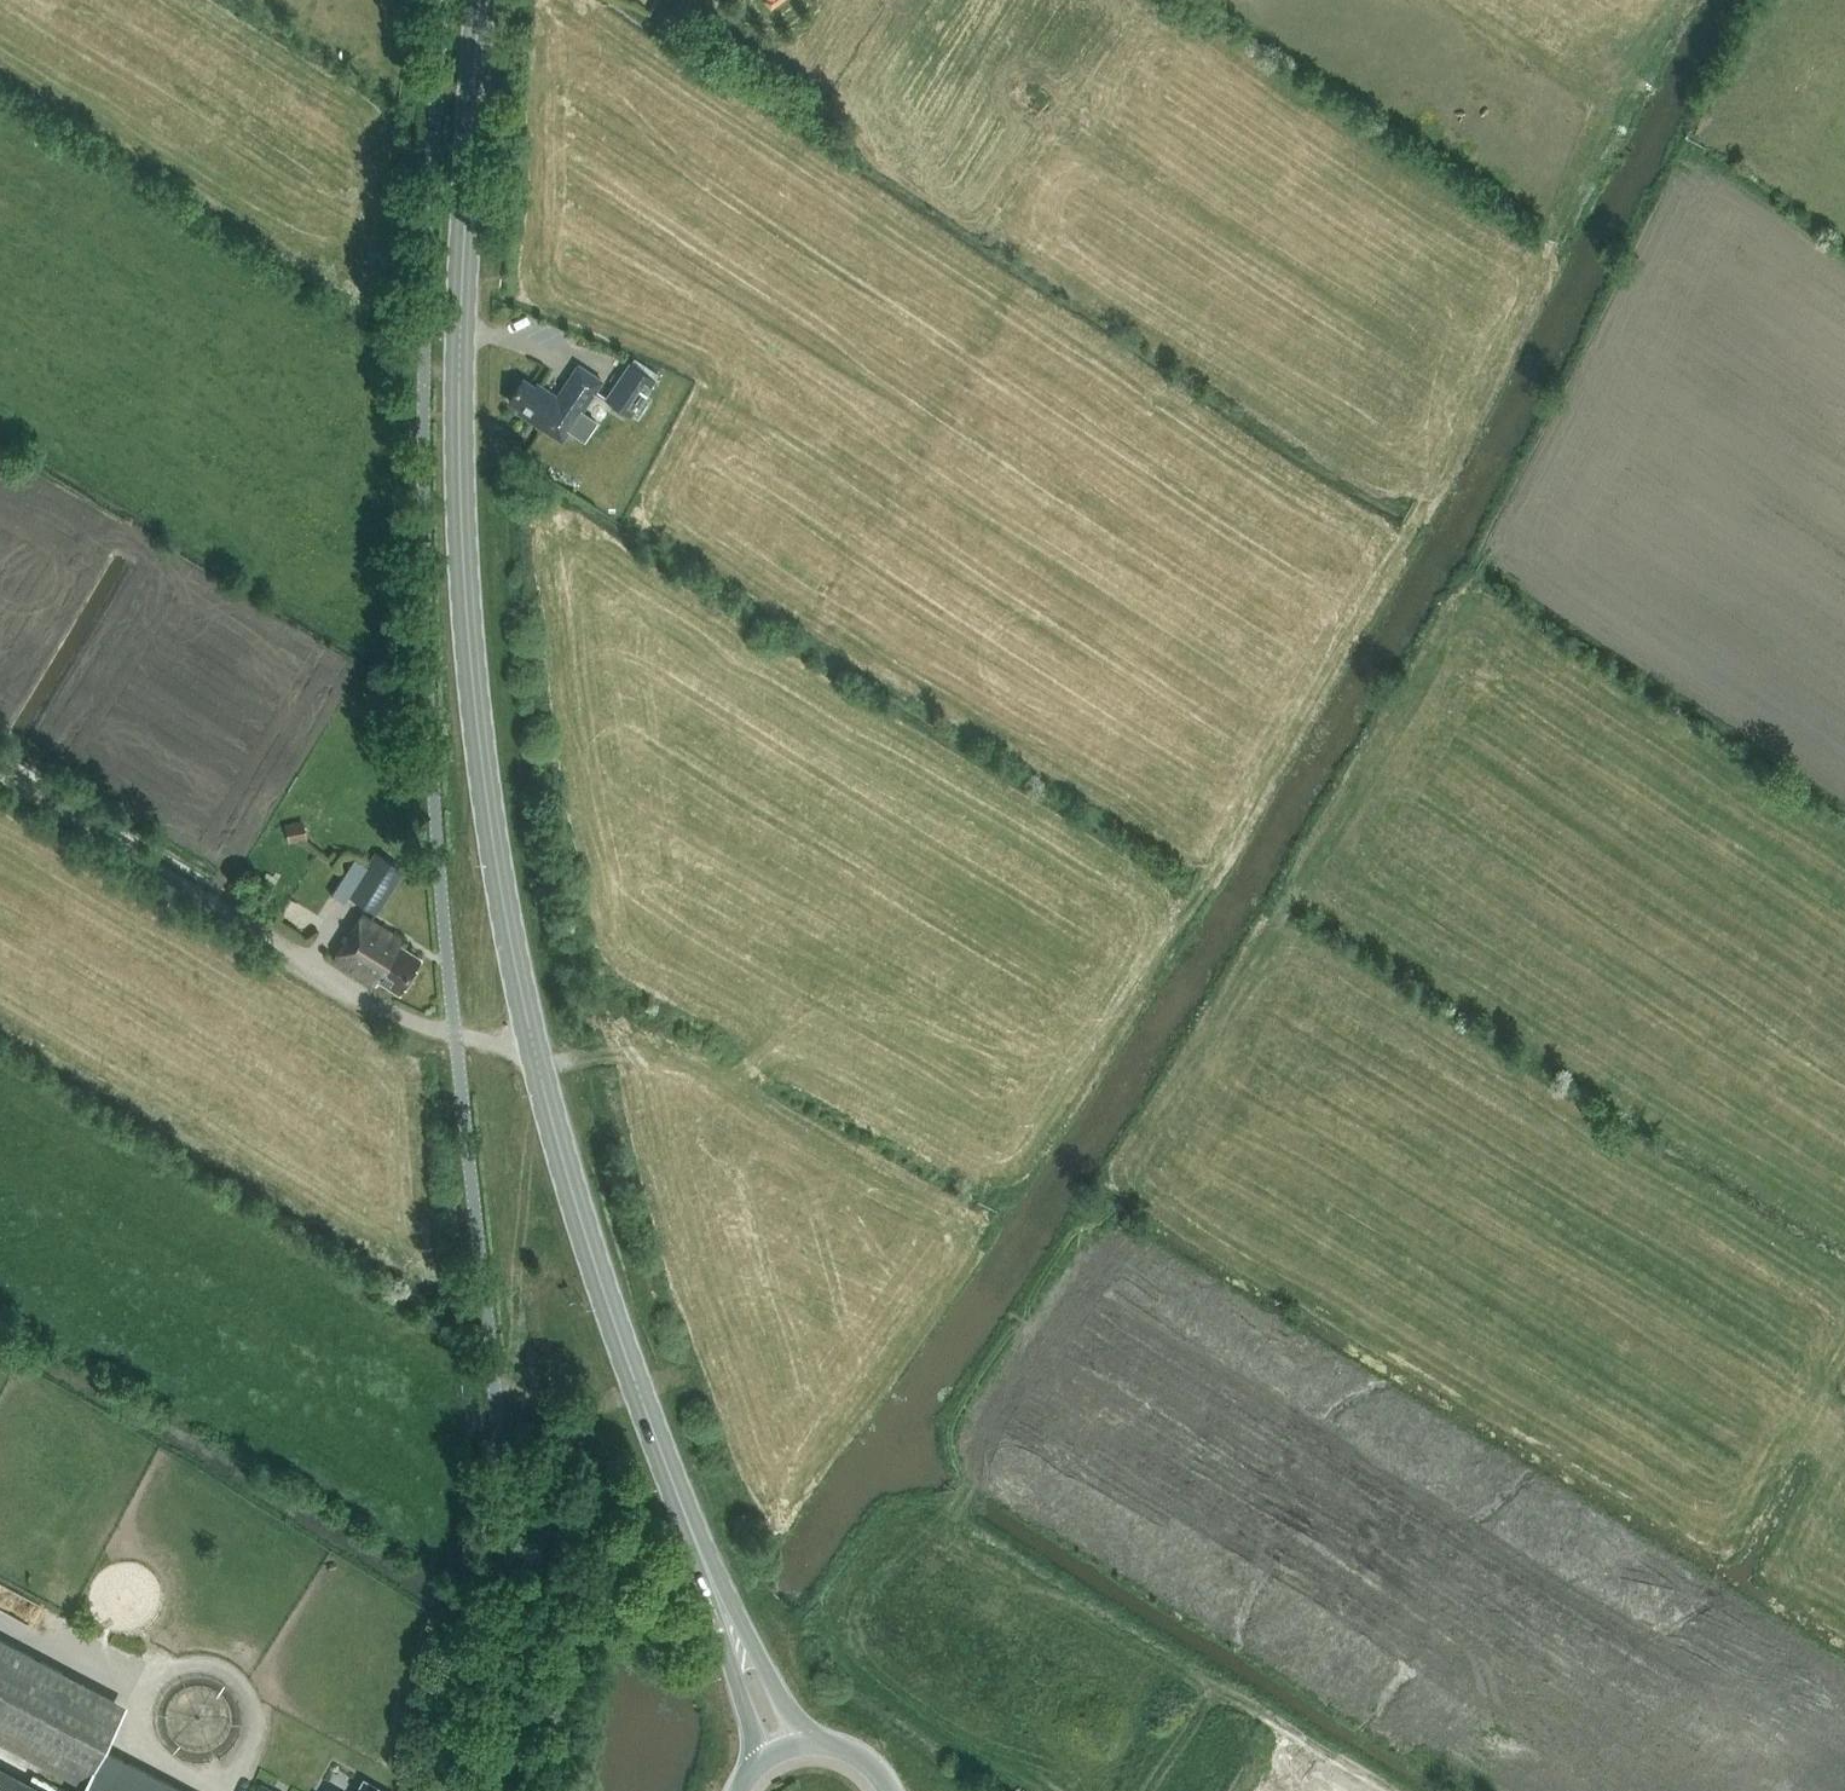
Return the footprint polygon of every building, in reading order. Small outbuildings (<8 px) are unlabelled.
[(631,362),(629,361),(605,398),(631,415),(632,414),(638,419),(653,396),(647,392),(656,378),(654,377),(657,372),(634,356),(631,362)] [(521,379),(509,398),(521,405),(518,410),(562,437),(601,377),(577,361),(557,393),(537,380),(533,387),(521,379)] [(559,468),(555,478),(576,488),(581,477),(559,468)] [(377,912),(404,869),(375,852),(366,866),(349,894),(377,912)] [(354,858),(331,894),(344,902),(349,894),(366,866),(354,858)] [(379,980),(400,992),(421,957),(400,944),(403,939),(361,913),(333,958),(376,985),(379,980)] [(80,1790),(185,1790),(104,1748),(84,1784),(80,1790)] [(0,1766),(0,1790),(47,1790),(0,1766)]
